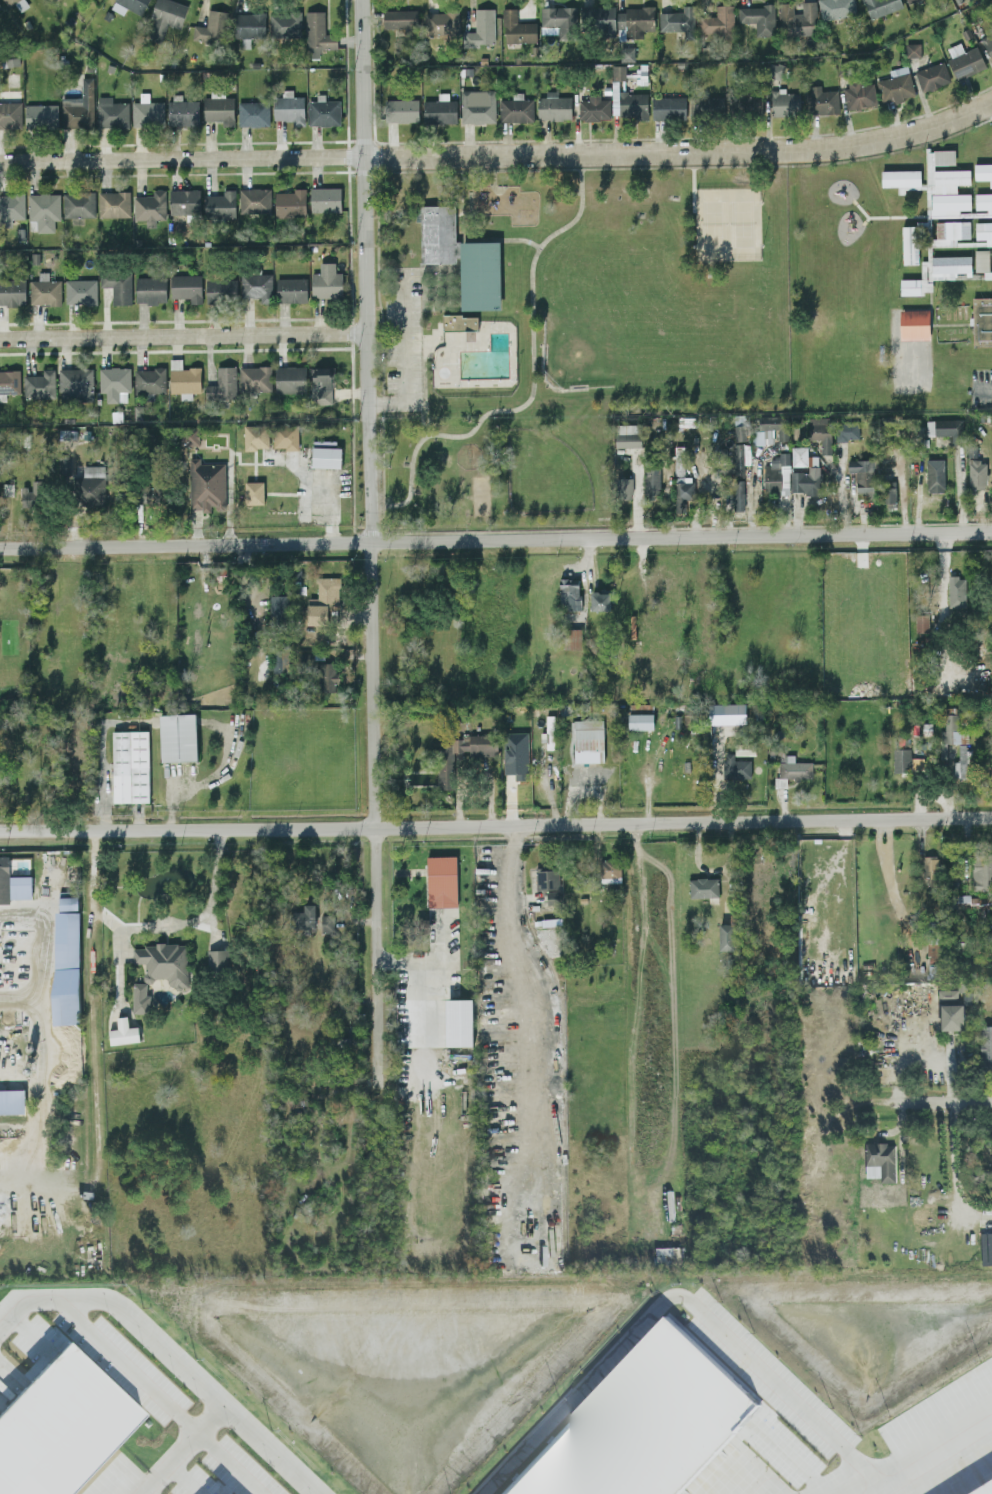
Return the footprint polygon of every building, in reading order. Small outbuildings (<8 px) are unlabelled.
[(7,6),(14,2),(20,10),(28,5),(24,0),(3,0),(7,6)] [(142,15),(148,0),(114,0),(111,8),(123,14),(126,8),(142,15)] [(176,0),(155,0),(149,17),(154,19),(149,36),(162,40),(167,24),(180,28),(188,4),(176,0)] [(780,4),(780,27),(790,26),(791,35),(816,34),(815,0),(801,1),(801,12),(793,13),(792,3),(780,4)] [(854,0),(818,0),(820,19),(855,15),(854,0)] [(900,0),(862,0),(870,19),(902,5),(900,0)] [(681,30),(681,36),(693,37),(694,5),(681,4),(681,11),(659,11),(659,30),(681,30)] [(733,4),(715,4),(715,15),(699,15),(699,34),(734,34),(733,4)] [(540,26),(555,26),(555,37),(575,38),(575,6),(541,5),(540,26)] [(614,5),(585,6),(586,33),(615,32),(614,5)] [(737,6),(738,22),(755,22),(755,35),(773,34),(773,5),(737,6)] [(494,7),(474,8),(475,30),(462,31),(463,45),(494,44),(494,7)] [(536,21),(517,21),(516,7),(503,8),(503,42),(536,41),(536,21)] [(654,8),(617,7),(616,28),(625,28),(625,37),(643,37),(643,29),(654,30),(654,8)] [(226,41),(227,10),(207,9),(206,25),(192,24),(192,39),(226,41)] [(383,27),(416,28),(416,9),(383,9),(383,27)] [(325,33),(324,10),(305,11),(307,57),(320,57),(320,48),(337,47),(336,33),(325,33)] [(301,11),(269,12),(270,34),(301,34),(301,11)] [(458,33),(457,11),(424,12),(425,35),(458,33)] [(234,13),(235,37),(265,36),(265,12),(234,13)] [(991,61),(991,34),(981,40),(991,61)] [(919,42),(905,42),(905,56),(920,56),(919,42)] [(976,45),(963,50),(959,42),(947,47),(951,57),(946,58),(955,79),(985,67),(976,45)] [(634,46),(618,45),(618,60),(633,60),(634,46)] [(950,82),(943,60),(914,69),(921,91),(950,82)] [(914,96),(907,64),(889,69),(890,76),(877,79),(883,103),(914,96)] [(624,65),(611,65),(611,79),(624,79),(624,65)] [(92,76),(81,76),(82,96),(61,97),(62,127),(93,126),(92,76)] [(647,91),(619,91),(619,79),(611,79),(611,116),(647,116),(647,91)] [(847,108),(875,105),(873,82),(859,84),(859,79),(844,81),(847,108)] [(812,113),(838,112),(838,89),(821,90),(820,84),(811,84),(812,113)] [(292,96),(292,88),(282,89),(282,96),(273,96),(273,119),(291,119),(292,124),(304,124),(303,95),(292,96)] [(770,114),(800,115),(800,92),(785,92),(785,88),(771,88),(770,114)] [(495,90),(461,89),(460,122),(494,123),(495,90)] [(423,100),(423,123),(456,121),(456,99),(448,99),(448,92),(437,92),(438,99),(423,100)] [(499,121),(533,120),(533,98),(523,98),(522,92),(512,92),(512,98),(498,98),(499,121)] [(180,100),(180,93),(168,94),(169,125),(198,124),(197,99),(180,100)] [(340,124),(339,99),(325,99),(325,93),(316,93),(316,99),(307,99),(308,125),(340,124)] [(571,118),(570,95),(555,96),(555,93),(537,93),(537,119),(571,118)] [(609,98),(600,98),(600,94),(587,94),(587,99),(578,99),(579,120),(610,119),(609,98)] [(96,126),(128,127),(129,102),(111,101),(111,96),(97,95),(96,126)] [(234,96),(203,95),(202,120),(233,121),(234,96)] [(652,119),(685,118),(685,95),(652,96),(652,119)] [(723,95),(690,97),(691,117),(724,115),(723,95)] [(385,120),(418,121),(418,99),(385,98),(385,120)] [(21,101),(0,101),(0,128),(21,127),(21,101)] [(163,125),(163,101),(132,101),(132,125),(163,125)] [(238,101),(238,125),(269,126),(269,101),(238,101)] [(58,103),(25,104),(25,128),(58,127),(58,103)] [(925,150),(926,185),(920,185),(919,169),(880,170),(881,186),(897,185),(897,191),(956,189),(956,184),(969,184),(969,168),(933,169),(933,164),(954,163),(954,149),(925,150)] [(988,179),(988,186),(991,186),(991,163),(973,163),(974,179),(988,179)] [(340,186),(309,187),(310,212),(341,211),(340,186)] [(270,212),(271,188),(239,187),(239,211),(270,212)] [(134,219),(145,218),(145,226),(155,226),(155,218),(165,218),(165,188),(152,189),(152,195),(133,195),(134,219)] [(199,188),(169,189),(170,213),(200,212),(199,188)] [(204,194),(205,217),(235,216),(235,188),(223,189),(223,194),(204,194)] [(274,190),(275,216),(305,216),(305,189),(274,190)] [(62,216),(94,217),(95,191),(63,191),(62,216)] [(98,216),(130,216),(129,191),(98,191),(98,216)] [(37,232),(54,231),(54,219),(60,219),(59,192),(27,193),(28,219),(36,219),(37,232)] [(970,209),(969,192),(930,193),(931,216),(958,215),(958,209),(970,209)] [(0,194),(0,223),(11,224),(11,218),(24,218),(24,194),(0,194)] [(455,205),(421,205),(421,262),(458,262),(458,241),(455,241),(455,205)] [(955,245),(955,238),(969,237),(969,220),(933,221),(933,245),(955,245)] [(975,238),(985,238),(985,245),(991,245),(991,221),(974,221),(975,238)] [(902,263),(919,263),(918,224),(901,224),(902,263)] [(460,241),(461,309),(500,309),(499,240),(460,241)] [(975,271),(983,271),(984,278),(991,278),(991,249),(989,249),(974,250),(975,271)] [(900,294),(924,294),(924,290),(931,290),(931,279),(955,278),(955,273),(971,273),(970,254),(928,255),(929,259),(920,259),(920,278),(899,278),(900,294)] [(341,271),(335,271),(335,261),(319,262),(319,272),(311,272),(311,297),(342,296),(341,271)] [(61,304),(60,279),(48,279),(47,271),(38,271),(38,279),(29,279),(30,304),(61,304)] [(130,304),(131,271),(100,271),(99,286),(112,286),(111,303),(130,304)] [(272,273),(240,272),(240,296),(259,296),(259,302),(271,302),(272,273)] [(201,274),(171,274),(170,297),(189,297),(189,302),(201,302),(201,274)] [(166,302),(165,276),(135,277),(136,302),(166,302)] [(236,278),(206,277),(205,300),(235,301),(236,278)] [(307,277),(276,277),(276,301),(306,302),(307,277)] [(0,279),(0,305),(25,304),(25,278),(0,279)] [(65,303),(96,304),(97,279),(65,278),(65,303)] [(973,296),(991,295),(991,346),(974,346),(973,296)] [(899,309),(900,339),(929,338),(929,308),(899,309)] [(477,314),(441,314),(442,330),(477,329),(477,314)] [(200,367),(181,367),(181,358),(170,358),(169,392),(180,392),(180,398),(191,399),(191,391),(200,391),(200,367)] [(216,366),(216,383),(205,384),(205,398),(236,397),(235,365),(216,366)] [(239,366),(240,390),(271,389),(270,365),(239,366)] [(305,365),(275,365),(275,393),(306,392),(305,365)] [(99,367),(99,392),(107,391),(107,401),(126,401),(126,391),(130,391),(129,366),(99,367)] [(93,399),(92,367),(58,368),(59,400),(93,399)] [(134,368),(134,393),(146,393),(146,394),(165,394),(165,367),(134,368)] [(333,403),(333,367),(310,367),(311,403),(333,403)] [(54,368),(42,368),(42,374),(23,374),(23,397),(54,398),(54,368)] [(0,370),(0,393),(20,393),(20,369),(0,370)] [(829,453),(830,417),(808,416),(808,438),(820,439),(820,453),(829,453)] [(926,419),(926,435),(950,435),(950,442),(961,442),(961,418),(926,419)] [(858,437),(858,421),(839,422),(840,438),(858,437)] [(244,449),(269,448),(268,424),(244,425),(244,449)] [(298,447),(297,424),(273,425),(274,448),(298,447)] [(746,440),(745,424),(734,425),(734,440),(746,440)] [(199,445),(200,427),(183,427),(182,444),(199,445)] [(641,446),(640,433),(615,433),(615,447),(641,446)] [(341,447),(333,446),(333,440),(312,440),(311,467),(341,468),(341,447)] [(750,443),(732,443),(732,473),(744,474),(744,464),(749,464),(750,443)] [(807,445),(791,445),(791,465),(807,465),(807,445)] [(674,498),(692,498),(692,476),(685,476),(685,446),(675,446),(674,498)] [(763,492),(788,493),(789,453),(770,453),(769,463),(763,463),(763,492)] [(190,510),(214,510),(226,510),(225,463),(200,463),(199,457),(189,457),(190,510)] [(874,459),(848,459),(847,471),(856,471),(855,496),(873,497),(874,459)] [(944,491),(944,459),(926,459),(926,492),(944,491)] [(967,488),(985,488),(986,459),(968,459),(967,488)] [(644,497),(659,497),(660,462),(645,462),(644,497)] [(105,465),(83,465),(83,476),(77,476),(76,503),(104,504),(105,465)] [(791,492),(822,492),(822,471),(790,471),(791,492)] [(632,498),(632,477),(616,477),(615,498),(632,498)] [(732,480),(733,510),(744,510),(743,479),(732,480)] [(45,480),(31,480),(31,486),(22,486),(21,506),(44,506),(45,480)] [(895,480),(882,480),(883,503),(895,502),(895,480)] [(263,481),(244,481),(245,504),(264,504),(263,481)] [(116,503),(162,504),(163,485),(116,484),(116,503)] [(685,512),(685,499),(674,499),(674,512),(685,512)] [(965,576),(948,575),(947,613),(965,614),(965,576)] [(328,604),(338,604),(339,577),(318,577),(317,598),(307,598),(307,624),(328,625),(328,604)] [(580,609),(579,577),(559,578),(559,609),(580,609)] [(610,591),(590,591),(591,610),(610,609),(610,591)] [(286,595),(271,595),(270,618),(286,618),(286,595)] [(914,614),(915,631),(929,631),(929,614),(914,614)] [(581,648),(581,628),(565,628),(564,648),(581,648)] [(289,651),(273,650),(273,672),(288,672),(289,651)] [(336,692),(337,663),(317,662),(316,691),(336,692)] [(745,702),(706,703),(707,724),(746,723),(745,702)] [(652,729),(653,709),(646,709),(646,704),(628,703),(627,728),(652,729)] [(161,761),(197,760),(196,713),(160,714),(161,761)] [(968,741),(967,727),(959,728),(959,713),(944,713),(945,729),(938,730),(939,742),(968,741)] [(545,731),(542,731),(542,748),(553,748),(554,714),(545,714),(545,731)] [(602,718),(572,718),(573,762),(603,761),(602,718)] [(113,802),(149,802),(148,730),(112,730),(113,802)] [(496,754),(496,733),(461,734),(461,739),(439,739),(439,788),(453,788),(452,754),(496,754)] [(968,777),(968,744),(958,744),(957,760),(952,760),(952,777),(968,777)] [(892,748),(893,771),(909,771),(909,768),(923,767),(922,757),(910,757),(910,748),(892,748)] [(734,759),(733,753),(723,753),(723,778),(751,778),(751,759),(734,759)] [(794,761),(794,754),(783,754),(783,761),(778,761),(778,777),(774,777),(774,786),(786,786),(786,778),(812,778),(812,761),(794,761)] [(991,889),(991,852),(972,852),(972,889),(991,889)] [(0,855),(0,903),(10,903),(10,898),(31,898),(31,875),(9,876),(9,855),(0,855)] [(426,855),(427,906),(457,906),(456,855),(426,855)] [(922,884),(937,884),(937,855),(922,855),(922,884)] [(536,888),(559,887),(558,868),(535,869),(536,888)] [(689,877),(690,897),(718,896),(717,876),(689,877)] [(561,902),(559,888),(546,890),(548,904),(561,902)] [(78,896),(59,896),(59,910),(78,910),(78,896)] [(315,928),(315,904),(301,904),(301,928),(315,928)] [(55,1024),(80,1024),(78,911),(52,911),(55,1024)] [(334,915),(321,914),(321,931),(334,932),(334,915)] [(718,950),(733,950),(733,923),(718,923),(718,950)] [(188,987),(186,943),(132,945),(133,964),(144,963),(145,980),(168,979),(168,987),(188,987)] [(206,949),(207,972),(230,972),(230,949),(206,949)] [(132,1012),(150,1013),(150,993),(146,993),(147,982),(133,982),(132,1012)] [(958,992),(940,991),(939,1003),(958,1004),(958,992)] [(445,1045),(472,1045),(472,998),(445,998),(445,1045)] [(966,1032),(966,1006),(943,1006),(943,1032),(966,1032)] [(109,1044),(140,1041),(138,1026),(128,1027),(127,1015),(116,1017),(118,1028),(108,1029),(109,1044)] [(991,1070),(991,1027),(981,1028),(982,1070),(991,1070)] [(24,1088),(0,1089),(0,1113),(25,1113),(24,1088)] [(866,1145),(867,1179),(882,1179),(882,1184),(897,1184),(896,1145),(866,1145)] [(991,1266),(991,1234),(982,1234),(982,1266),(991,1266)] [(671,1263),(671,1249),(657,1249),(657,1264),(671,1263)] [(765,1406),(679,1493),(501,1493),(666,1315),(765,1406)] [(154,1433),(93,1493),(0,1493),(0,1422),(66,1352),(154,1433)]
